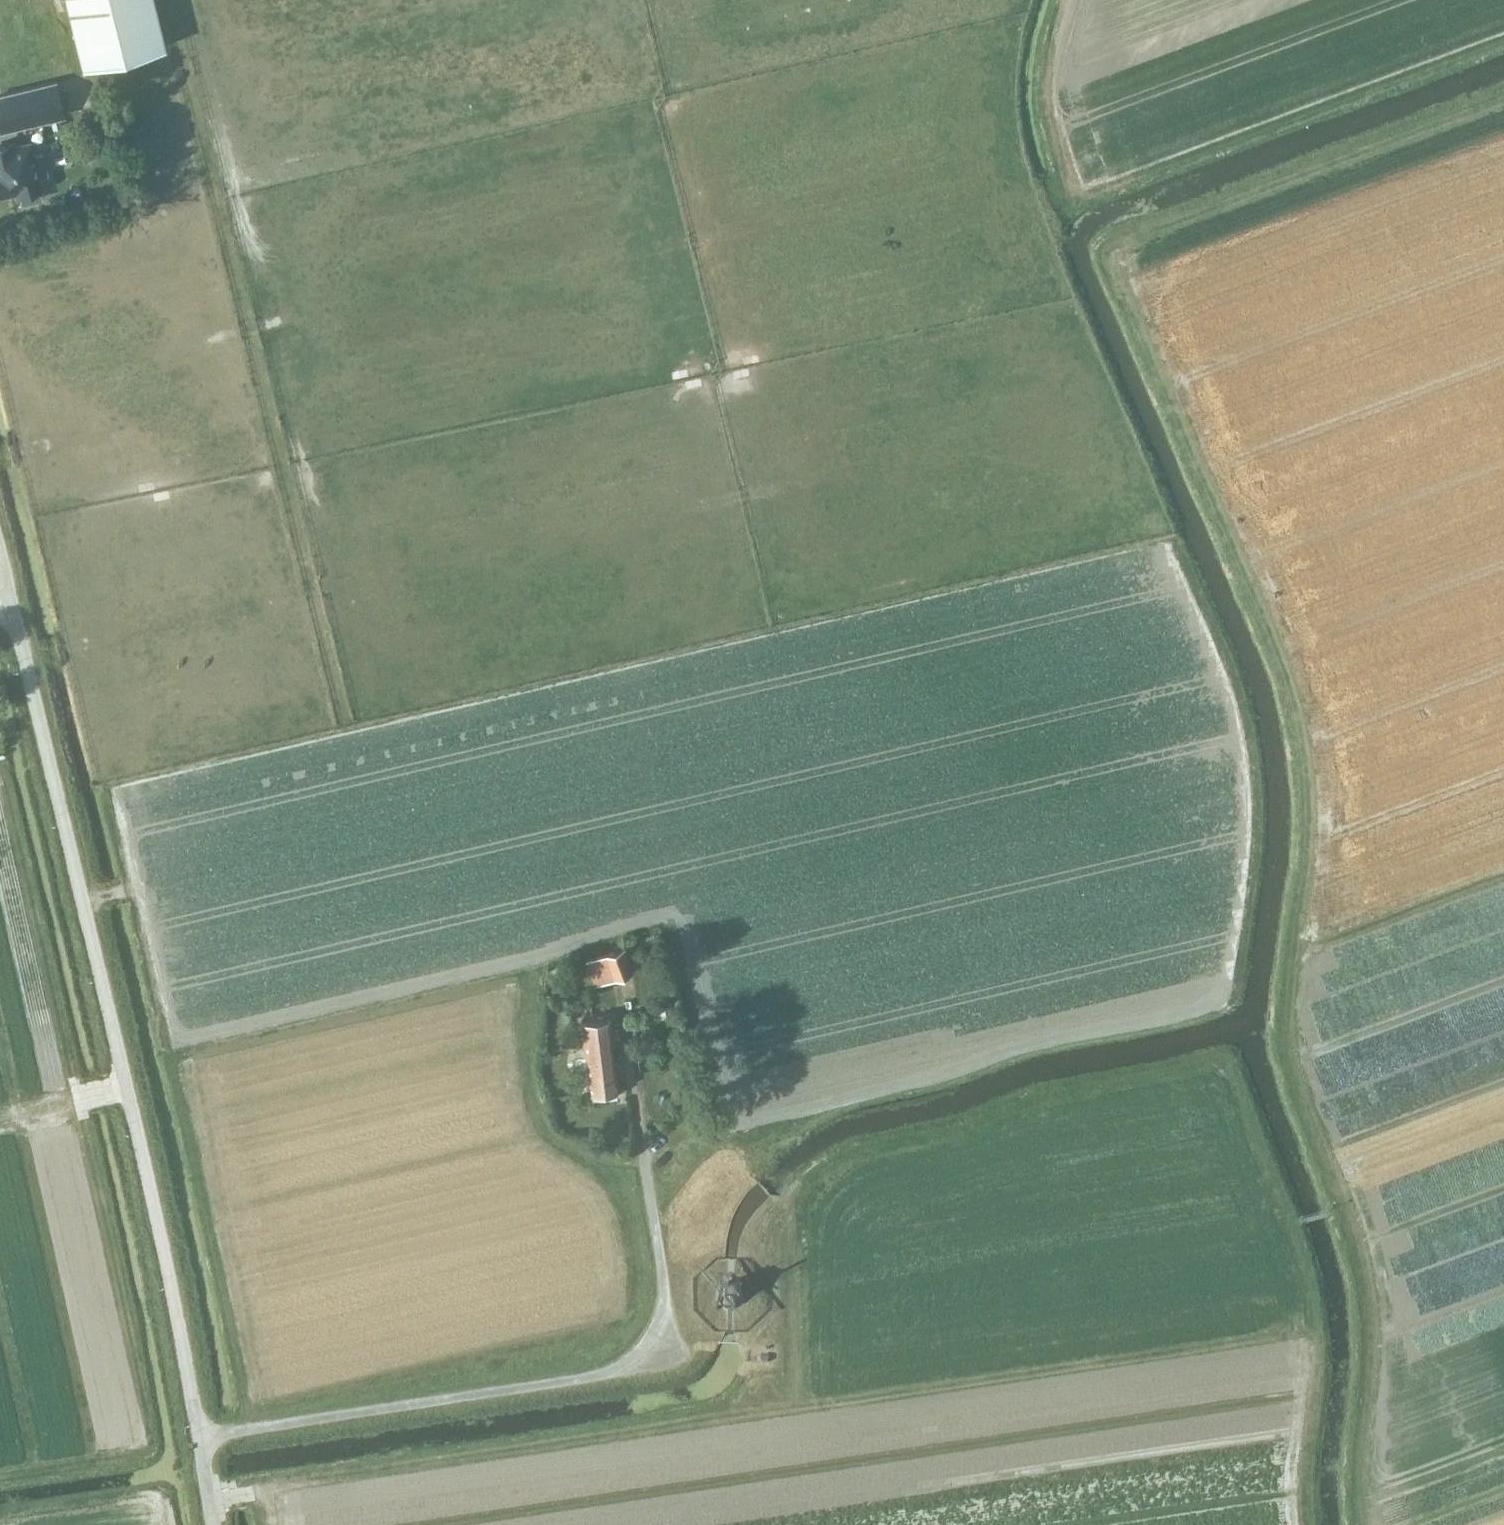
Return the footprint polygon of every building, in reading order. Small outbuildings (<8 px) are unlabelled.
[(83,68),(165,47),(153,0),(66,0),(83,68)] [(1,131),(63,115),(55,82),(0,96),(0,128),(1,131)] [(17,191),(18,194),(40,189),(38,177),(47,175),(42,154),(32,156),(29,143),(11,148),(11,144),(0,147),(0,195),(17,191)] [(644,976),(638,952),(592,965),(598,989),(644,976)] [(609,1013),(607,997),(589,999),(591,1016),(609,1013)] [(591,1094),(619,1090),(610,1019),(582,1023),(591,1094)] [(738,1286),(727,1285),(724,1285),(718,1292),(718,1302),(724,1309),(735,1309),(740,1305),(741,1295),(738,1286)]
